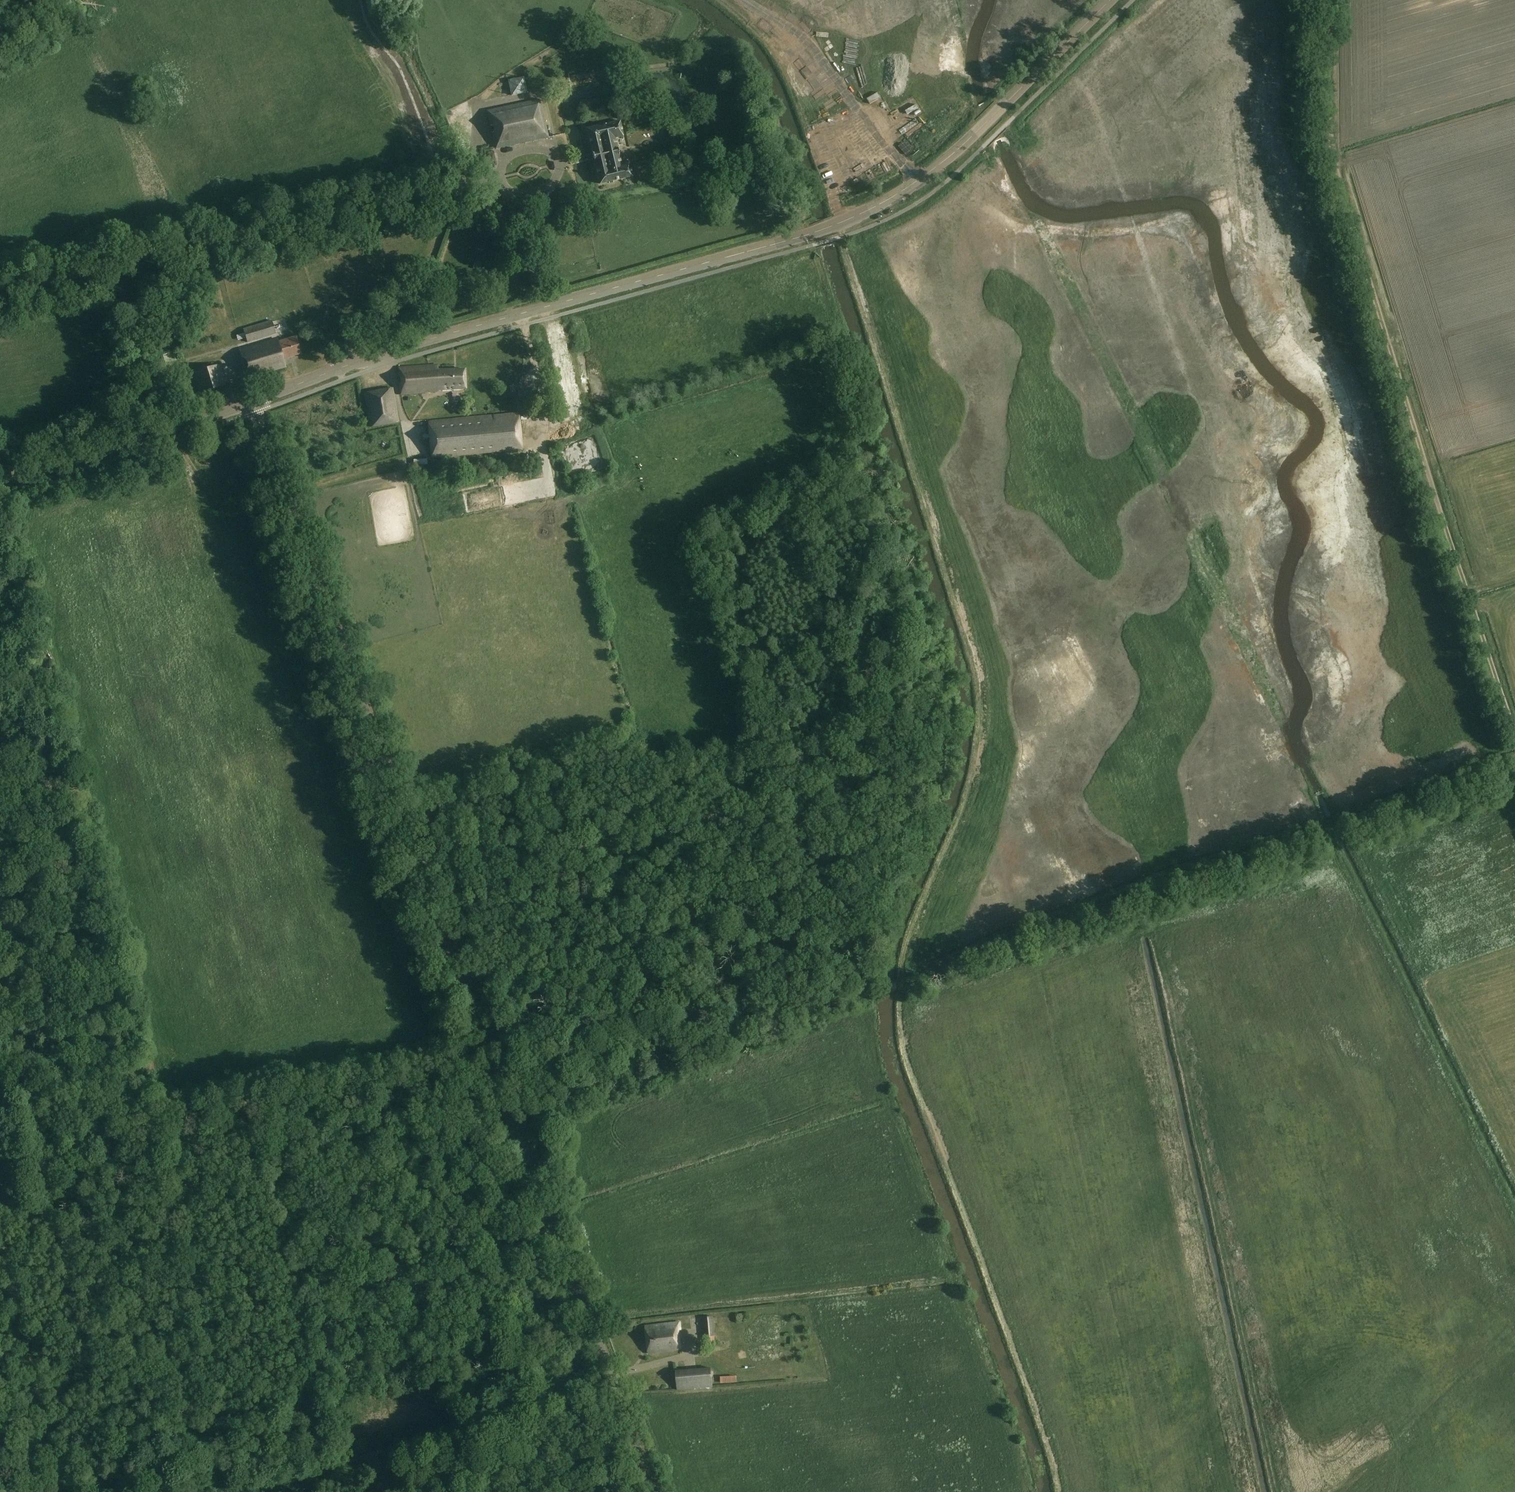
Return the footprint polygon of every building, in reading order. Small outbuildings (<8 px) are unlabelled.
[(524,82),(514,84),(516,96),(527,94),(524,82)] [(549,137),(540,99),(488,111),(491,126),(493,125),(495,132),(493,133),(497,149),(549,137)] [(624,136),(620,121),(587,128),(600,184),(633,176),(629,162),(622,164),(615,138),(624,136)] [(277,334),(273,320),(244,328),(248,342),(277,334)] [(302,354),(296,336),(279,341),(278,339),(240,350),(248,378),(286,366),(284,359),(302,354)] [(221,373),(219,365),(194,373),(200,392),(218,387),(215,375),(221,373)] [(438,370),(438,365),(399,367),(401,395),(439,391),(439,390),(466,389),(465,369),(438,370)] [(399,422),(392,388),(364,393),(371,427),(399,422)] [(522,451),(519,413),(428,421),(432,459),(522,451)] [(137,449),(145,447),(144,441),(135,443),(137,449)] [(205,459),(196,462),(200,471),(209,468),(205,459)] [(184,468),(175,471),(177,477),(186,475),(184,468)] [(175,472),(165,474),(167,489),(178,487),(175,472)] [(163,474),(157,475),(161,495),(168,493),(163,474)] [(716,1341),(714,1317),(704,1317),(706,1342),(716,1341)] [(681,1329),(680,1321),(645,1326),(649,1353),(681,1348),(678,1329),(681,1329)] [(713,1385),(711,1367),(676,1370),(677,1388),(713,1385)]
